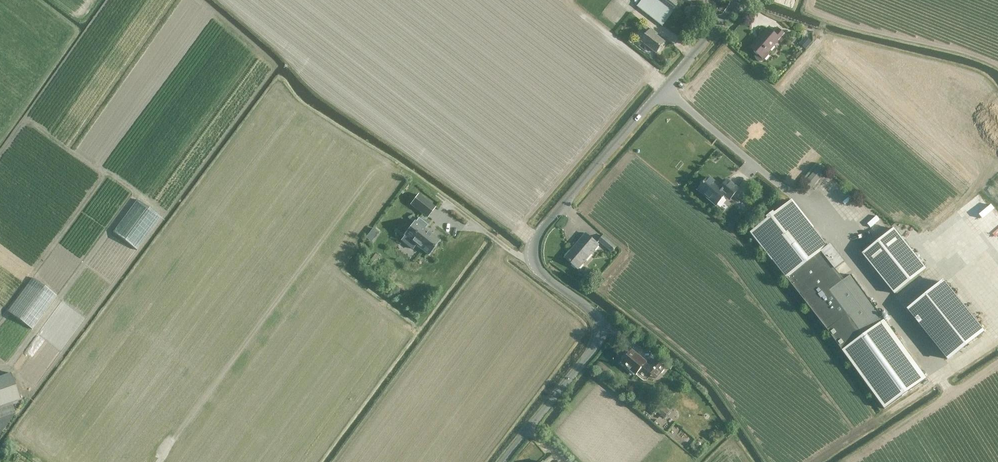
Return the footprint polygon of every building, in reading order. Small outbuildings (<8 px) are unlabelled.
[(637,6),(662,26),(681,2),(677,0),(642,0),(637,6)] [(656,33),(650,29),(644,25),(641,30),(646,34),(641,41),(656,53),(665,42),(655,35),(656,33)] [(770,53),(769,52),(779,41),(781,43),(787,36),(777,27),(773,32),(768,28),(750,48),(756,53),(755,54),(755,56),(755,57),(755,58),(756,60),(757,61),(758,61),(759,62),(761,62),(762,62),(763,61),(770,53)] [(821,198),(838,183),(832,176),(815,191),(821,198)] [(698,189),(716,205),(725,195),(730,200),(738,190),(727,180),(721,188),(708,177),(698,189)] [(410,203),(427,217),(436,206),(419,192),(410,203)] [(161,217),(137,200),(113,233),(137,250),(161,217)] [(767,219),(750,232),(765,251),(785,277),(842,350),(884,409),(927,378),(884,320),(851,275),(844,281),(838,273),(835,269),(844,262),(830,245),(828,247),(792,200),(775,213),(773,212),(766,218),(767,219)] [(424,229),(427,225),(418,218),(415,222),(414,222),(403,236),(404,237),(401,241),(412,249),(415,245),(428,255),(439,240),(424,229)] [(893,228),(862,254),(887,284),(918,259),(893,228)] [(564,258),(578,270),(599,245),(585,233),(564,258)] [(612,252),(616,247),(603,235),(598,241),(612,252)] [(944,282),(908,311),(947,359),(983,330),(944,282)] [(7,311),(0,321),(0,357),(7,361),(31,328),(7,311)] [(642,367),(646,370),(656,379),(665,368),(655,359),(650,365),(632,350),(621,363),(636,375),(642,367)] [(15,413),(11,402),(20,399),(11,372),(0,376),(0,434),(15,413)] [(652,413),(655,410),(664,418),(670,412),(661,404),(658,407),(651,400),(645,407),(652,413)]
